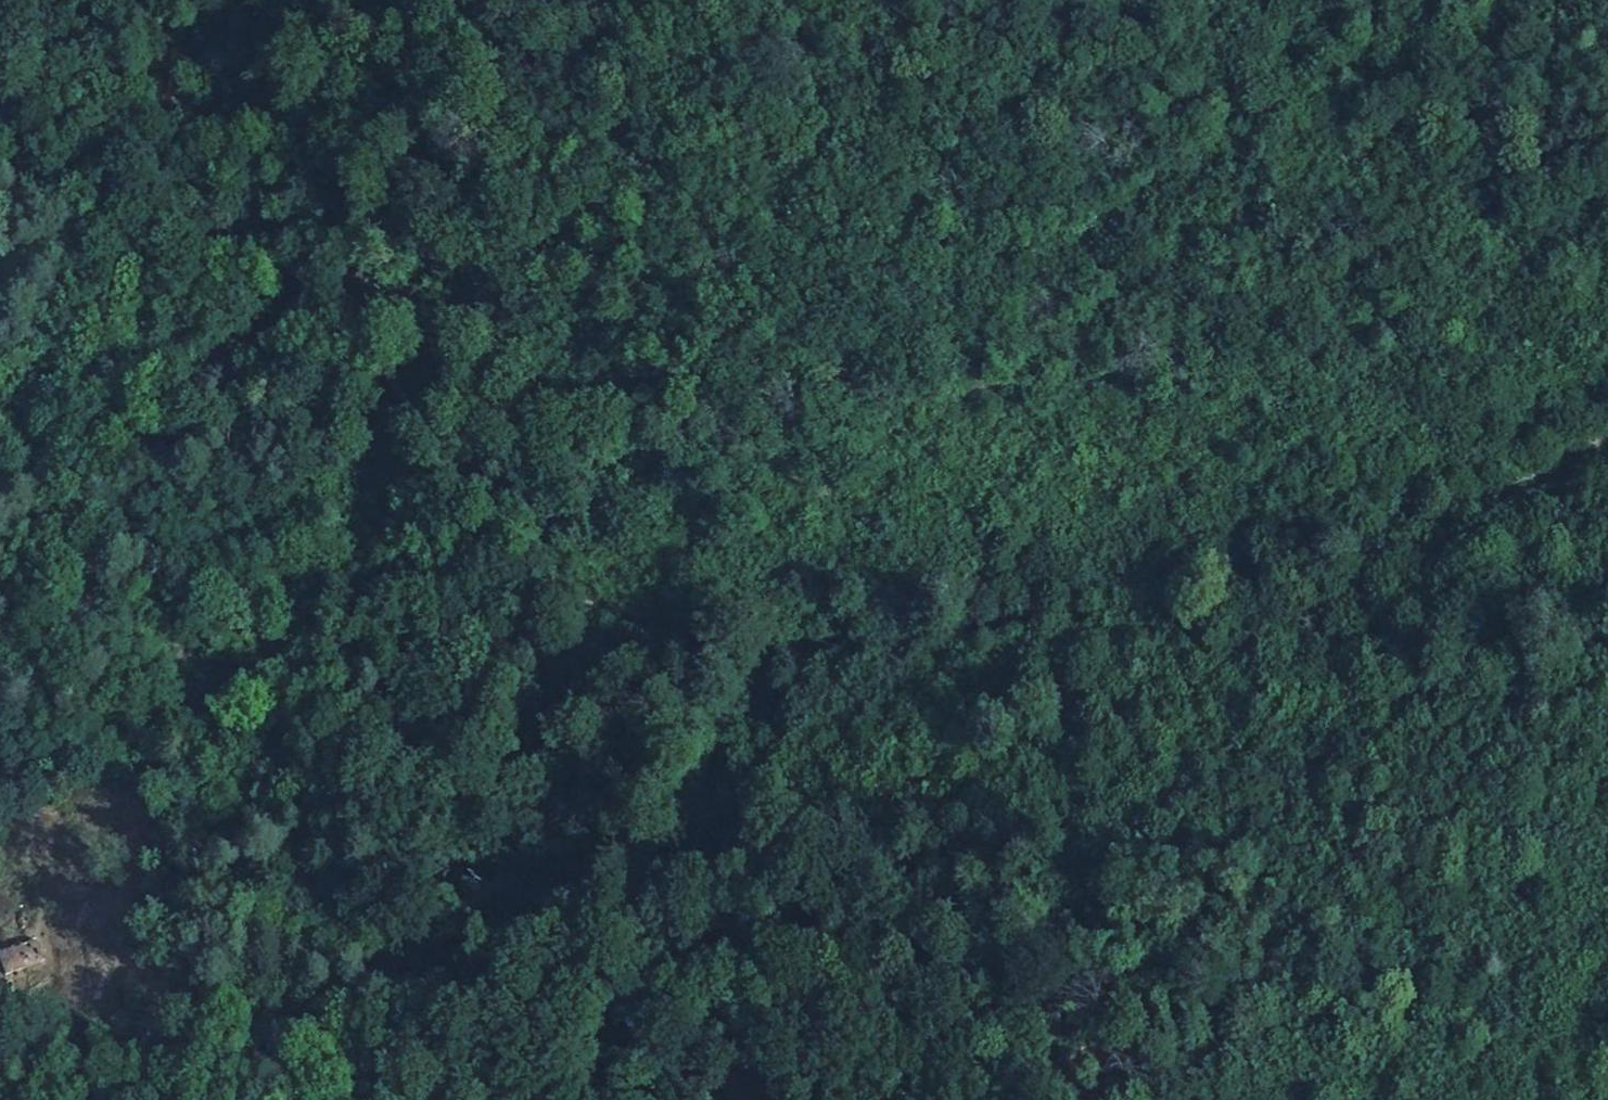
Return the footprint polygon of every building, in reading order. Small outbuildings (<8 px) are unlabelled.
[(56,956),(49,934),(10,944),(15,965),(56,956)]
